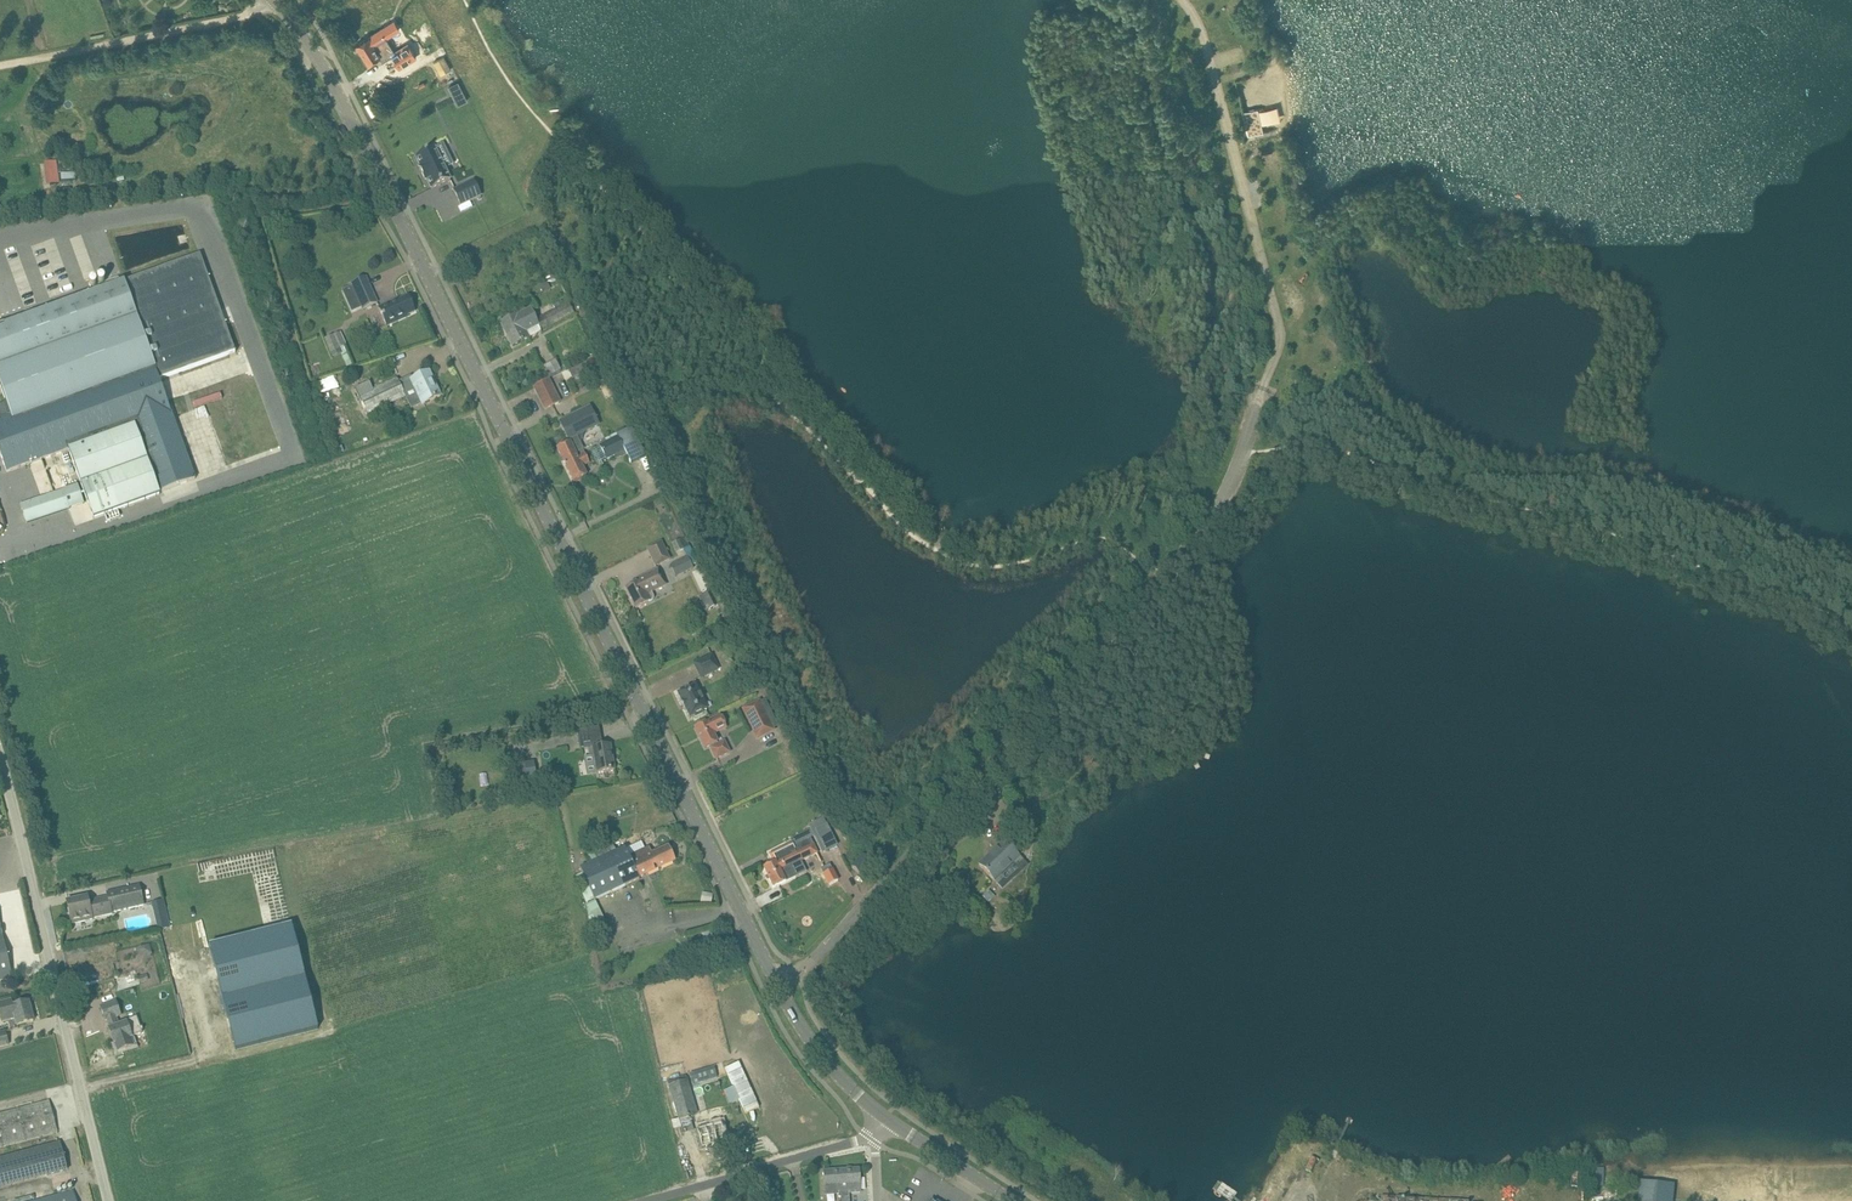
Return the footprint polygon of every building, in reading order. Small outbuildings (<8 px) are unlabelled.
[(368,37),(367,38),(356,45),(368,64),(380,57),(383,61),(390,57),(395,66),(415,54),(409,44),(395,53),(380,30),(368,38),(368,37)] [(458,82),(448,87),(453,96),(463,91),(458,82)] [(1243,113),(1249,137),(1263,134),(1258,109),(1243,113)] [(420,155),(416,158),(421,167),(419,168),(425,180),(427,179),(431,188),(450,179),(445,169),(435,149),(431,151),(430,149),(420,154),(420,155)] [(56,161),(52,162),(45,163),(45,167),(48,185),(59,183),(57,167),(56,161)] [(473,181),(454,191),(461,205),(481,195),(473,181)] [(200,254),(124,282),(154,363),(153,363),(159,379),(235,351),(200,254)] [(366,276),(350,283),(363,310),(378,302),(366,276)] [(124,282),(0,327),(0,386),(6,403),(0,405),(0,418),(0,453),(7,472),(18,468),(68,450),(94,519),(160,494),(159,492),(195,479),(159,379),(153,363),(154,363),(124,282)] [(389,303),(378,307),(387,326),(407,318),(406,315),(414,311),(408,297),(390,305),(389,303)] [(569,303),(562,306),(559,302),(549,308),(551,311),(536,319),(531,309),(517,315),(501,323),(512,346),(529,338),(525,332),(538,325),(542,332),(575,315),(569,303)] [(331,358),(348,351),(339,331),(323,338),(331,358)] [(548,378),(561,371),(556,359),(542,366),(548,378)] [(366,382),(353,388),(356,394),(357,394),(366,414),(379,408),(405,396),(411,394),(415,404),(421,401),(423,404),(429,401),(440,396),(429,372),(412,380),(410,376),(399,381),(397,378),(386,383),(371,391),(366,382)] [(322,392),(339,386),(335,375),(318,381),(322,392)] [(549,380),(534,387),(545,410),(560,402),(549,380)] [(201,405),(222,399),(220,393),(192,401),(194,410),(178,414),(183,430),(206,423),(201,405)] [(600,426),(590,406),(560,421),(570,441),(600,426)] [(625,450),(631,463),(646,456),(632,427),(598,445),(606,459),(625,450)] [(563,460),(576,453),(584,450),(578,439),(570,443),(570,442),(557,448),(563,460)] [(576,453),(563,460),(574,482),(586,476),(582,467),(590,463),(585,452),(577,456),(576,453)] [(27,523),(84,504),(78,484),(21,503),(27,523)] [(685,549),(680,539),(672,543),(677,553),(685,549)] [(670,558),(662,541),(647,548),(655,566),(670,558)] [(675,576),(693,569),(687,556),(670,564),(675,576)] [(666,585),(658,569),(636,580),(638,582),(626,588),(636,608),(651,601),(654,598),(654,597),(652,592),(666,585)] [(708,590),(703,593),(711,609),(716,606),(708,590)] [(719,669),(712,655),(694,663),(701,677),(719,669)] [(703,711),(707,709),(695,685),(678,693),(682,702),(681,703),(684,709),(686,709),(690,717),(694,715),(695,717),(704,713),(703,711)] [(760,700),(745,707),(741,709),(757,740),(775,731),(760,700)] [(720,715),(695,728),(705,748),(711,746),(712,748),(711,748),(716,759),(729,752),(724,742),(718,745),(714,735),(727,729),(720,715)] [(610,744),(598,747),(589,748),(590,757),(593,756),(596,774),(615,770),(610,744)] [(507,782),(500,784),(502,792),(509,790),(507,782)] [(836,843),(827,822),(816,827),(825,848),(836,843)] [(809,838),(793,846),(792,843),(770,854),(774,862),(764,867),(774,888),(806,871),(801,861),(817,853),(809,838)] [(1027,865),(1012,850),(1004,841),(979,865),(1002,889),(1027,865)] [(675,861),(668,847),(651,855),(647,849),(629,857),(625,848),(580,869),(594,900),(639,879),(639,877),(675,861)] [(863,855),(852,867),(859,873),(870,861),(863,855)] [(839,880),(832,869),(824,873),(830,885),(839,880)] [(144,905),(140,885),(107,893),(108,898),(89,902),(88,897),(67,902),(72,923),(113,914),(113,912),(144,905)] [(157,929),(170,926),(163,899),(151,903),(157,929)] [(293,926),(209,946),(234,1047),(235,1050),(317,1029),(293,926)] [(715,930),(702,934),(704,943),(717,939),(715,930)] [(2,935),(0,935),(0,977),(11,975),(4,946),(2,935)] [(86,1005),(81,984),(71,987),(75,1007),(86,1005)] [(0,1003),(0,1012),(3,1022),(15,1018),(17,1026),(34,1021),(28,1002),(13,1006),(11,1000),(0,1003)] [(116,1001),(101,1007),(106,1020),(107,1020),(110,1029),(109,1029),(114,1043),(142,1032),(137,1016),(125,1020),(126,1023),(118,1026),(115,1017),(121,1015),(116,1001)] [(5,1031),(0,1033),(0,1047),(9,1044),(5,1031)] [(714,1068),(690,1075),(691,1079),(693,1084),(717,1077),(716,1072),(715,1072),(714,1068)] [(688,1080),(669,1086),(679,1119),(697,1113),(688,1080)] [(45,1135),(57,1132),(49,1101),(37,1104),(0,1114),(0,1147),(45,1135)] [(727,1141),(719,1114),(694,1121),(702,1148),(727,1141)] [(0,1157),(0,1188),(67,1173),(61,1144),(0,1157)] [(837,1170),(824,1171),(826,1195),(839,1194),(839,1197),(841,1196),(842,1200),(849,1200),(849,1193),(860,1192),(859,1169),(837,1170)] [(1674,1182),(1639,1181),(1638,1200),(1674,1200),(1674,1182)] [(62,1194),(36,1200),(76,1200),(73,1191),(62,1194)]
